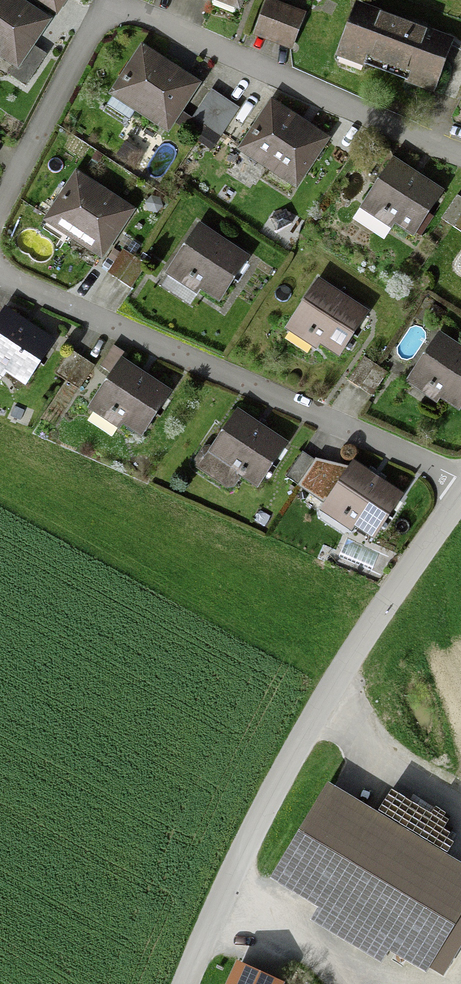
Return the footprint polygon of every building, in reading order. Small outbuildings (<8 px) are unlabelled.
[(15,0),(0,0),(0,62),(25,78),(57,27),(15,0)] [(66,0),(30,0),(62,21),(73,5),(66,0)] [(248,19),(255,0),(195,0),(248,19)] [(314,19),(273,3),(258,40),(300,56),(314,19)] [(452,40),(359,6),(342,51),(435,85),(452,40)] [(200,86),(144,49),(111,99),(168,136),(200,86)] [(206,128),(225,100),(211,91),(192,118),(206,128)] [(239,109),(225,100),(206,128),(219,137),(239,109)] [(327,139),(273,104),(244,149),(298,183),(327,139)] [(445,192),(395,160),(364,207),(414,239),(445,192)] [(131,209),(77,174),(45,223),(100,258),(131,209)] [(460,214),(460,198),(457,195),(441,219),(453,226),(460,214)] [(453,226),(460,232),(460,214),(453,226)] [(248,257),(196,227),(167,277),(219,307),(248,257)] [(134,256),(122,249),(107,273),(118,281),(134,256)] [(147,264),(134,256),(118,281),(131,289),(147,264)] [(369,310),(318,282),(289,332),(340,361),(369,310)] [(4,309),(0,316),(0,368),(25,386),(54,344),(4,309)] [(440,335),(410,383),(460,414),(460,347),(440,335)] [(67,381),(82,357),(70,350),(55,374),(67,381)] [(360,387),(376,364),(364,356),(348,379),(360,387)] [(94,365),(82,357),(67,381),(79,389),(94,365)] [(170,391),(123,359),(93,403),(140,435),(170,391)] [(388,372),(376,364),(360,387),(372,396),(388,372)] [(288,445),(235,412),(202,465),(255,498),(288,445)] [(298,484),(315,460),(302,451),(285,476),(298,484)] [(327,468),(315,460),(298,484),(311,493),(327,468)] [(407,499),(355,467),(322,511),(376,543),(407,499)] [(443,858),(330,791),(278,876),(390,944),(443,858)] [(240,969),(233,983),(272,983),(240,969)]
